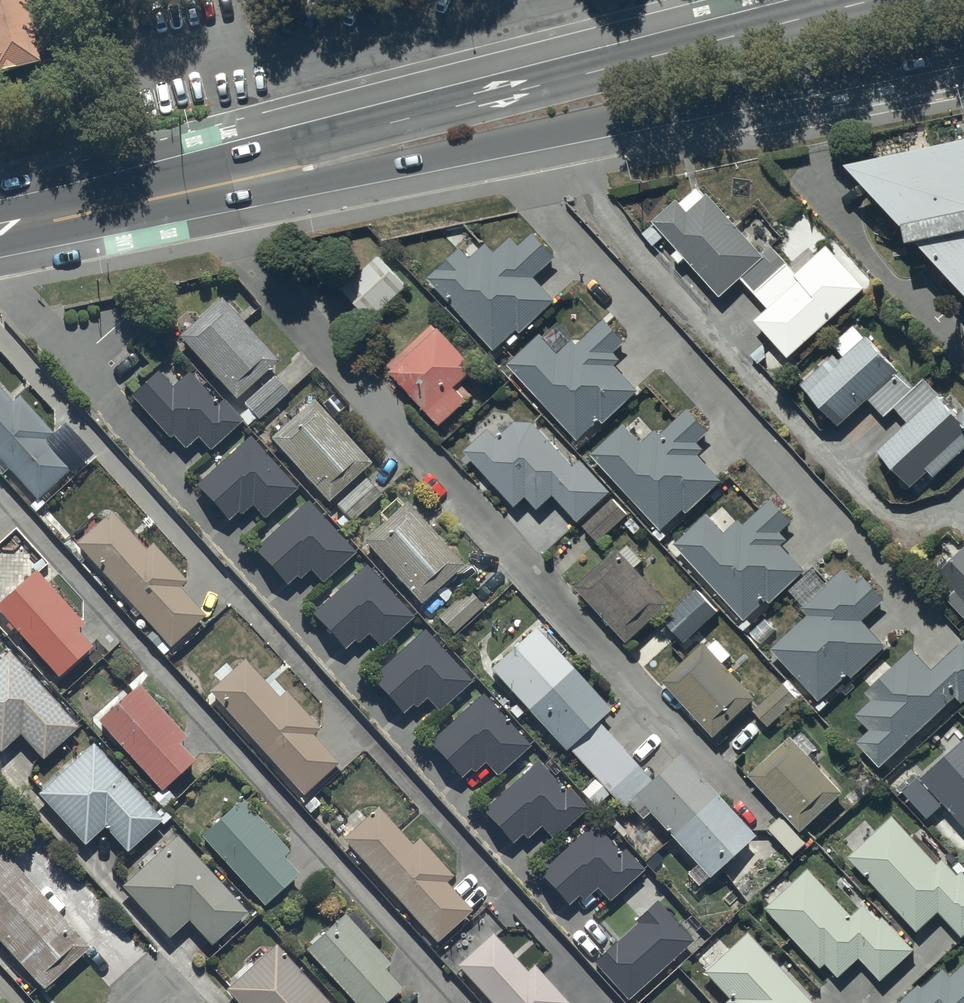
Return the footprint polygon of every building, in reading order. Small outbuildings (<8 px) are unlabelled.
[(25,42),(13,0),(0,0),(0,49),(25,42)] [(963,315),(963,213),(963,212),(963,137),(830,164),(963,315)] [(778,385),(800,364),(794,358),(867,290),(827,247),(797,275),(771,248),(762,256),(708,197),(689,214),(677,201),(642,236),(655,249),(665,239),(678,252),(671,259),(680,268),(686,262),(723,300),(741,282),(769,311),(755,324),(770,340),(750,357),(778,385)] [(462,249),(428,281),(495,354),(518,333),(521,336),(556,303),(536,280),(559,259),(534,233),(519,247),(512,239),(496,254),(488,246),(473,260),(462,249)] [(381,257),(342,291),(371,323),(410,289),(381,257)] [(183,336),(178,340),(236,404),(279,365),(221,301),(195,324),(186,314),(174,326),(183,336)] [(541,335),(506,367),(579,444),(601,424),(603,427),(640,393),(617,368),(624,362),(617,355),(627,345),(605,322),(579,346),(573,340),(570,342),(555,326),(543,337),(541,335)] [(479,371),(433,326),(386,373),(443,430),(475,398),(463,387),(479,371)] [(833,346),(839,353),(802,387),(840,429),(870,403),(886,420),(896,411),(909,425),(878,453),(912,491),(930,475),(935,481),(963,455),(963,413),(958,418),(924,381),(915,389),(867,337),(865,339),(855,328),(833,346)] [(158,375),(130,400),(161,433),(150,443),(161,455),(176,442),(186,453),(198,442),(210,455),(244,424),(224,402),(217,408),(188,376),(173,391),(158,375)] [(274,378),(244,406),(259,423),(276,407),(281,412),(293,401),(287,395),(288,394),(274,378)] [(37,504),(46,496),(51,501),(63,490),(61,488),(65,483),(62,480),(73,471),(47,443),(54,436),(19,399),(12,405),(0,392),(0,463),(37,504)] [(313,402),(269,441),(328,506),(371,468),(313,402)] [(623,424),(589,457),(664,534),(685,514),(688,517),(723,483),(699,458),(706,452),(699,445),(711,433),(689,410),(663,435),(658,430),(643,445),(623,424)] [(490,432),(465,455),(516,511),(527,501),(539,514),(555,500),(579,525),(612,495),(580,461),(575,466),(527,415),(498,441),(490,432)] [(250,439),(195,489),(228,525),(238,516),(241,519),(251,509),(264,523),(298,491),(250,439)] [(382,497),(367,479),(335,507),(343,517),(335,524),(341,531),(349,524),(350,525),(382,497)] [(612,499),(582,527),(599,545),(629,517),(612,499)] [(709,516),(675,547),(746,623),(767,603),(771,607),(806,574),(783,549),(790,542),(782,534),(793,524),(772,501),(744,526),(741,522),(727,535),(709,516)] [(310,503),(254,552),(287,589),(296,580),(299,584),(310,573),(322,587),(357,556),(310,503)] [(461,593),(450,582),(463,570),(405,505),(362,544),(421,610),(443,591),(452,601),(461,593)] [(110,514),(75,546),(171,653),(208,620),(181,590),(187,585),(152,545),(145,552),(110,514)] [(577,589),(629,647),(671,609),(636,571),(645,563),(630,546),(621,554),(618,552),(577,589)] [(938,579),(954,595),(946,603),(963,621),(963,553),(938,579)] [(367,568),(312,618),(345,654),(346,653),(358,666),(368,657),(359,647),(368,639),(381,652),(415,621),(367,568)] [(845,571),(802,610),(808,617),(772,651),(820,703),(849,677),(854,682),(889,649),(865,622),(887,603),(865,578),(857,585),(845,571)] [(0,607),(0,617),(59,682),(93,651),(78,634),(85,627),(36,573),(0,607)] [(720,613),(695,589),(663,623),(687,646),(720,613)] [(468,593),(438,619),(452,636),(483,610),(468,593)] [(489,674),(518,705),(509,713),(517,722),(526,714),(566,756),(569,753),(594,779),(578,793),(595,811),(609,797),(625,814),(629,809),(643,824),(649,818),(710,883),(720,873),(748,904),(782,873),(754,843),(758,840),(678,756),(651,782),(598,725),(612,713),(605,706),(607,703),(593,687),(590,689),(553,650),(556,648),(541,632),(539,635),(535,631),(489,674)] [(426,632),(370,682),(403,717),(413,708),(416,711),(426,702),(438,715),(472,683),(426,632)] [(953,698),(961,705),(963,702),(963,641),(962,640),(932,669),(911,647),(862,693),(870,700),(853,716),(868,731),(855,743),(879,769),(953,698)] [(662,684),(716,742),(759,702),(726,666),(734,658),(718,642),(710,650),(705,644),(662,684)] [(0,758),(20,740),(42,765),(79,732),(9,654),(0,662),(0,757),(0,758)] [(245,662),(209,694),(303,800),(340,767),(314,738),(320,732),(285,694),(279,700),(245,662)] [(800,702),(783,685),(753,714),(770,731),(800,702)] [(98,725),(92,731),(164,811),(176,800),(168,791),(197,765),(182,748),(189,742),(141,687),(98,725)] [(484,697),(429,746),(461,782),(470,774),(474,777),(485,767),(497,780),(531,750),(484,697)] [(788,736),(744,776),(798,834),(842,793),(788,736)] [(92,748),(37,799),(85,851),(105,832),(128,857),(156,831),(162,836),(174,824),(164,813),(158,818),(92,748)] [(538,763),(483,814),(513,846),(522,838),(527,843),(541,831),(553,844),(588,811),(569,790),(566,793),(538,763)] [(242,801),(199,839),(264,911),(301,878),(285,860),(291,855),(242,801)] [(377,809),(340,842),(437,947),(473,914),(448,886),(455,880),(419,841),(412,847),(377,809)] [(850,859),(918,935),(940,916),(963,943),(963,942),(963,874),(959,878),(944,861),(938,866),(896,819),(850,859)] [(596,826),(539,878),(568,910),(579,900),(583,905),(597,892),(609,906),(644,873),(624,851),(622,854),(596,826)] [(144,871),(121,891),(168,943),(188,926),(211,951),(248,918),(178,839),(161,853),(156,848),(138,864),(144,871)] [(0,850),(0,948),(43,995),(91,951),(0,850)] [(811,870),(766,910),(822,972),(827,967),(840,982),(862,962),(883,985),(918,953),(885,916),(880,921),(866,906),(854,917),(811,870)] [(657,905),(593,965),(629,1002),(630,1002),(693,944),(657,905)] [(305,953),(350,1002),(389,1002),(402,991),(386,973),(392,968),(369,943),(376,937),(353,911),(328,934),(324,929),(307,944),(311,948),(305,953)] [(693,956),(707,972),(703,975),(727,1002),(810,1002),(807,1000),(813,996),(780,959),(774,965),(747,934),(730,949),(717,934),(693,956)] [(456,969),(487,1002),(568,1002),(535,966),(527,973),(493,935),(456,969)] [(226,992),(235,1002),(330,1002),(278,946),(253,968),(247,962),(225,983),(230,989),(226,992)] [(901,1002),(963,1002),(963,968),(953,978),(946,971),(924,992),(919,986),(901,1002)]
